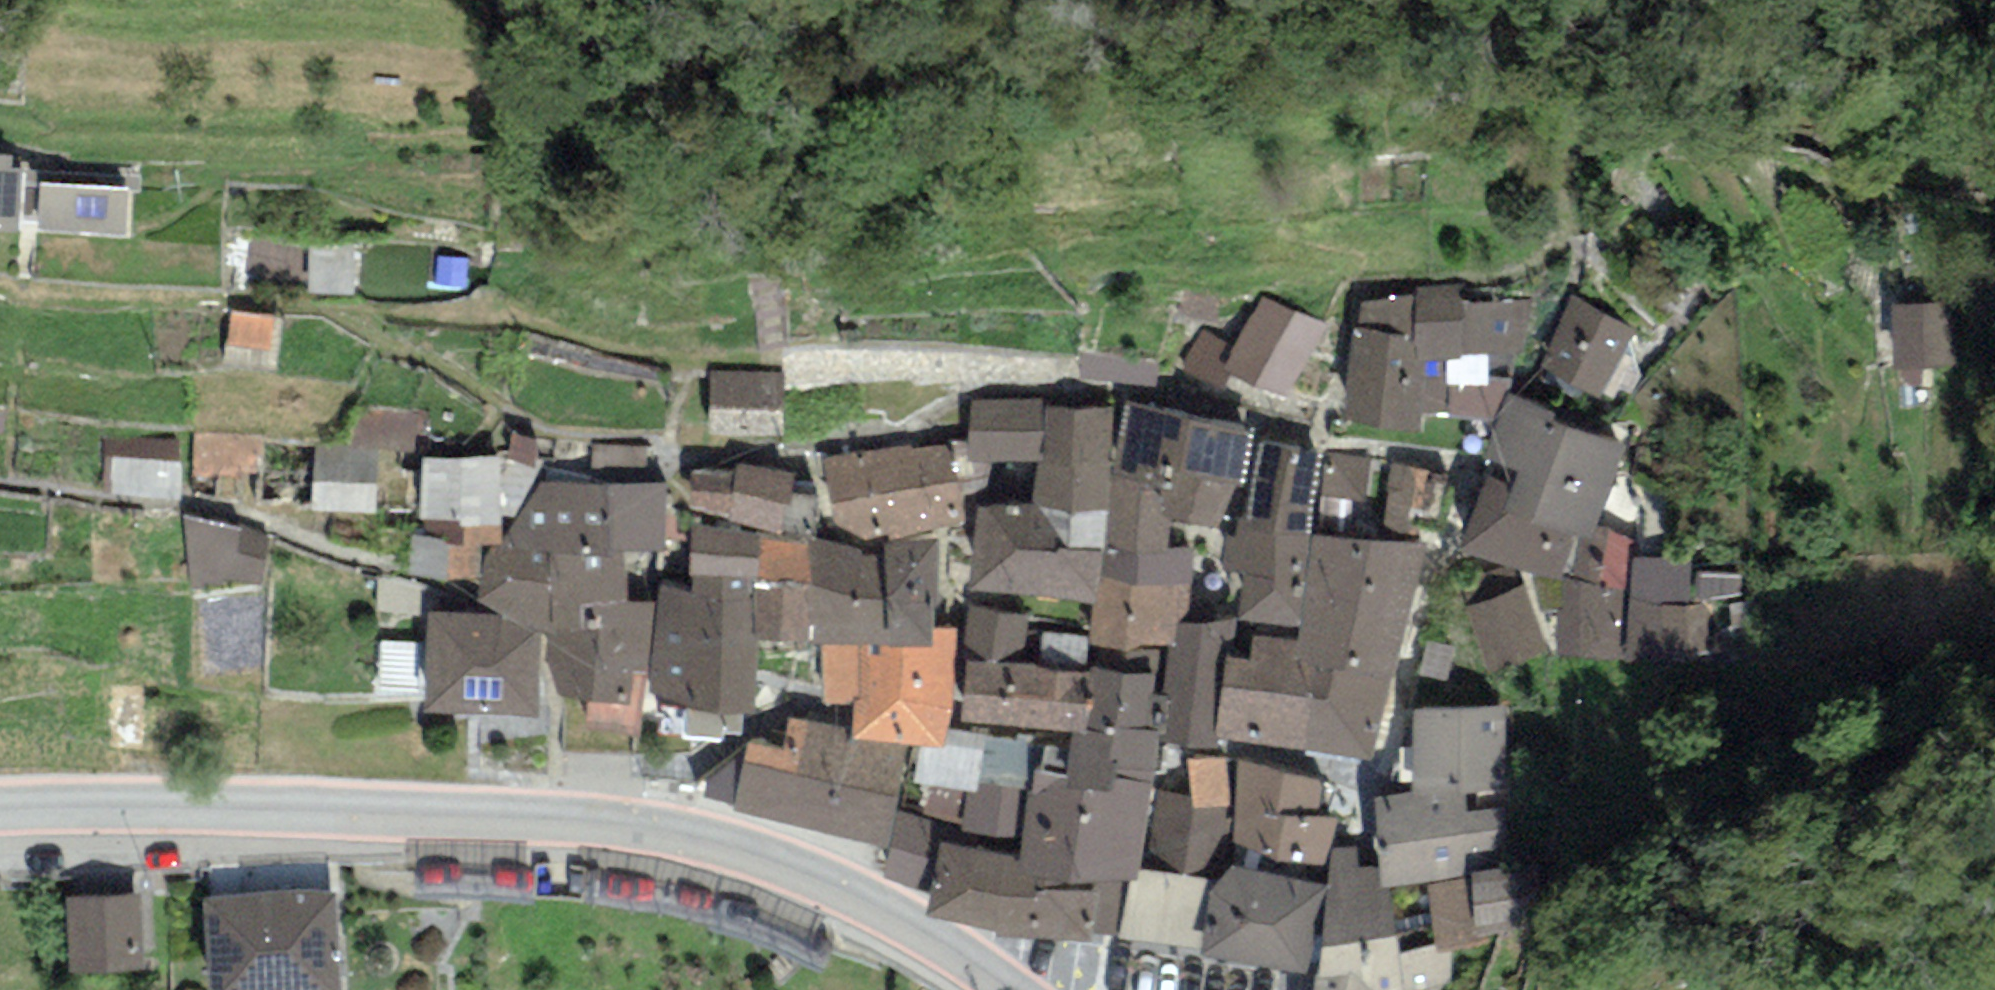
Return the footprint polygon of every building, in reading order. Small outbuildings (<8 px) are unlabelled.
[(0,155),(0,230),(129,238),(132,188),(38,182),(38,170),(12,169),(13,156),(0,155)] [(1416,297),(1359,302),(1358,329),(1352,328),(1344,421),(1421,432),(1423,414),(1451,411),(1449,416),(1498,422),(1508,394),(1514,357),(1521,357),(1531,301),(1464,301),(1464,284),(1417,288),(1416,297)] [(1324,327),(1262,296),(1236,349),(1224,370),(1231,373),(1287,401),(1324,327)] [(1637,329),(1573,296),(1537,366),(1601,398),(1637,329)] [(1952,302),(1891,305),(1894,370),(1955,366),(1952,302)] [(274,315),(231,308),(224,345),(268,352),(274,315)] [(1236,349),(1202,330),(1180,369),(1221,391),(1231,373),(1224,370),(1236,349)] [(785,372),(709,370),(708,433),(784,435),(785,372)] [(1557,411),(1508,394),(1498,422),(1486,457),(1518,468),(1512,485),(1503,510),(1577,535),(1591,540),(1596,525),(1623,445),(1554,421),(1557,411)] [(1046,399),(970,399),(971,462),(1033,462),(1045,462),(1046,406),(1046,399)] [(1191,415),(1127,401),(1113,473),(1175,483),(1191,415)] [(365,405),(351,448),(377,449),(377,454),(415,454),(417,409),(365,405)] [(1115,407),(1046,406),(1045,462),(1033,462),(1032,503),(1032,508),(1112,509),(1113,473),(1115,407)] [(1254,428),(1191,415),(1175,483),(1170,520),(1218,528),(1238,486),(1243,487),(1254,428)] [(538,439),(513,431),(506,459),(533,467),(535,458),(538,439)] [(261,435),(192,433),(191,472),(259,475),(261,435)] [(103,439),(101,491),(181,499),(179,440),(103,439)] [(1278,523),(1292,446),(1260,440),(1248,512),(1237,519),(1272,523),(1278,523)] [(913,444),(821,457),(837,525),(866,539),(889,535),(890,539),(966,522),(954,444),(913,451),(913,444)] [(351,448),(315,446),(312,511),(374,514),(377,454),(377,449),(351,448)] [(646,446),(592,446),(592,485),(608,485),(645,485),(646,446)] [(1324,451),(1292,446),(1278,523),(1272,523),(1270,532),(1310,537),(1317,496),(1324,451)] [(1371,458),(1324,451),(1317,496),(1364,503),(1371,458)] [(479,583),(479,576),(482,569),(482,546),(492,545),(502,545),(503,535),(503,520),(511,519),(544,460),(535,458),(533,467),(506,459),(425,458),(419,522),(425,522),(425,535),(415,535),(409,574),(445,585),(479,583)] [(736,472),(691,471),(690,510),(730,516),(728,521),(781,535),(793,482),(795,472),(736,464),(736,472)] [(1430,469),(1391,464),(1380,540),(1419,546),(1430,469)] [(1175,483),(1113,473),(1112,509),(1106,547),(1170,547),(1170,520),(1175,483)] [(1560,583),(1577,535),(1503,510),(1512,485),(1487,476),(1462,550),(1560,583)] [(610,554),(608,485),(592,485),(543,482),(503,535),(502,545),(492,545),(482,569),(479,576),(479,583),(477,606),(495,614),(541,637),(547,639),(551,555),(610,554)] [(816,483),(793,482),(781,535),(781,536),(810,540),(816,483)] [(645,485),(608,485),(610,554),(623,554),(667,553),(665,483),(645,485)] [(1032,503),(977,504),(970,592),(1096,602),(1106,547),(1112,509),(1032,508),(1032,503)] [(185,517),(191,589),(263,584),(270,538),(185,517)] [(1272,523),(1237,519),(1235,536),(1226,535),(1222,570),(1244,573),(1239,622),(1300,628),(1310,537),(1270,532),(1272,523)] [(687,578),(693,578),(757,581),(759,533),(692,525),(687,578)] [(1637,539),(1596,525),(1591,540),(1577,535),(1560,583),(1557,654),(1626,661),(1631,556),(1637,539)] [(781,536),(759,533),(757,581),(811,583),(810,540),(781,536)] [(1380,540),(1310,537),(1300,628),(1298,640),(1326,641),(1398,651),(1425,545),(1419,546),(1380,540)] [(860,550),(810,540),(811,583),(812,642),(812,646),(819,646),(858,646),(888,646),(886,549),(860,550)] [(937,541),(886,542),(886,549),(888,646),(932,645),(932,627),(932,603),(938,603),(937,541)] [(1170,547),(1106,547),(1096,602),(1091,636),(1090,646),(1158,652),(1158,646),(1168,647),(1177,647),(1180,623),(1191,622),(1194,547),(1170,547)] [(610,554),(551,555),(547,646),(546,661),(558,697),(588,701),(584,730),(641,736),(648,698),(650,680),(651,671),(657,604),(625,603),(623,554),(610,554)] [(1692,559),(1631,556),(1626,661),(1707,665),(1710,607),(1690,606),(1692,559)] [(757,581),(693,578),(695,592),(659,588),(657,604),(651,671),(757,684),(756,639),(757,581)] [(412,581),(378,579),(375,611),(423,614),(424,588),(412,581)] [(812,642),(811,583),(757,581),(756,639),(812,642)] [(1526,586),(1466,607),(1490,674),(1550,653),(1526,586)] [(1028,612),(969,607),(964,660),(1023,665),(1027,628),(1028,612)] [(486,614),(429,612),(424,713),(539,718),(541,643),(541,637),(495,614),(486,614)] [(1236,624),(1234,619),(1191,622),(1180,623),(1177,647),(1168,647),(1161,696),(1155,695),(1152,731),(1160,733),(1159,740),(1218,750),(1220,738),(1215,738),(1227,657),(1232,658),(1236,624)] [(942,749),(948,727),(949,721),(954,697),(957,628),(932,627),(932,645),(888,646),(858,646),(861,702),(854,701),(854,713),(852,727),(851,736),(908,746),(922,745),(942,749)] [(964,660),(962,720),(1072,732),(1083,731),(1090,646),(1091,636),(1027,628),(1023,665),(964,660)] [(1326,641),(1298,640),(1254,635),(1251,659),(1243,659),(1232,658),(1227,657),(1215,738),(1220,738),(1231,740),(1305,750),(1326,641)] [(1373,760),(1398,651),(1326,641),(1305,750),(1373,760)] [(861,702),(858,646),(819,646),(823,705),(854,701),(861,702)] [(1158,652),(1090,646),(1083,731),(1108,733),(1109,728),(1152,731),(1155,695),(1158,652)] [(757,684),(651,671),(650,680),(648,698),(687,703),(683,738),(723,743),(724,733),(741,735),(744,714),(753,715),(756,696),(757,684)] [(1507,708),(1411,709),(1412,789),(1460,786),(1460,794),(1467,793),(1506,791),(1507,708)] [(852,727),(790,716),(784,748),(747,742),(743,763),(900,795),(908,746),(851,736),(852,727)] [(1018,741),(948,727),(942,749),(922,745),(912,782),(930,786),(967,794),(978,794),(978,785),(1030,792),(1034,770),(1043,772),(1046,743),(1048,738),(1019,734),(1018,741)] [(1083,731),(1072,732),(1072,736),(1071,749),(1046,743),(1043,772),(1034,770),(1030,792),(1019,857),(1125,873),(1123,879),(1135,880),(1138,864),(1140,865),(1150,789),(1154,789),(1159,742),(1159,740),(1160,733),(1152,731),(1109,728),(1108,733),(1083,731)] [(743,763),(747,742),(706,777),(705,797),(735,804),(743,763)] [(1236,805),(1238,761),(1186,757),(1192,797),(1194,809),(1236,805)] [(1321,779),(1238,761),(1236,805),(1232,865),(1321,884),(1327,850),(1333,838),(1337,819),(1318,817),(1321,779)] [(896,811),(900,795),(743,763),(735,804),(732,814),(889,847),(896,811)] [(930,786),(923,818),(896,811),(889,847),(883,880),(928,895),(939,845),(1019,857),(1030,792),(978,785),(978,794),(967,794),(930,786)] [(1412,789),(1373,797),(1377,844),(1381,887),(1390,886),(1426,881),(1509,868),(1510,809),(1468,812),(1467,793),(1460,794),(1460,786),(1412,789)] [(1232,865),(1236,805),(1194,809),(1192,797),(1157,789),(1144,869),(1212,879),(1220,880),(1232,865)] [(1377,844),(1332,849),(1322,948),(1396,939),(1390,886),(1381,887),(1377,844)] [(1019,857),(939,845),(928,895),(923,916),(995,928),(992,937),(1093,943),(1095,932),(1113,935),(1123,879),(1125,873),(1019,857)] [(1307,975),(1321,884),(1232,865),(1220,880),(1209,894),(1199,955),(1307,975)] [(1519,867),(1509,868),(1426,881),(1431,929),(1434,951),(1451,948),(1522,936),(1519,867)] [(1118,938),(1199,955),(1209,894),(1212,879),(1144,869),(1139,868),(1138,883),(1129,883),(1118,938)] [(204,898),(208,989),(340,989),(335,892),(204,898)] [(142,895),(66,899),(70,973),(146,969),(142,895)] [(1316,989),(1447,989),(1452,989),(1451,948),(1434,951),(1431,929),(1396,939),(1322,948),(1316,989)]
